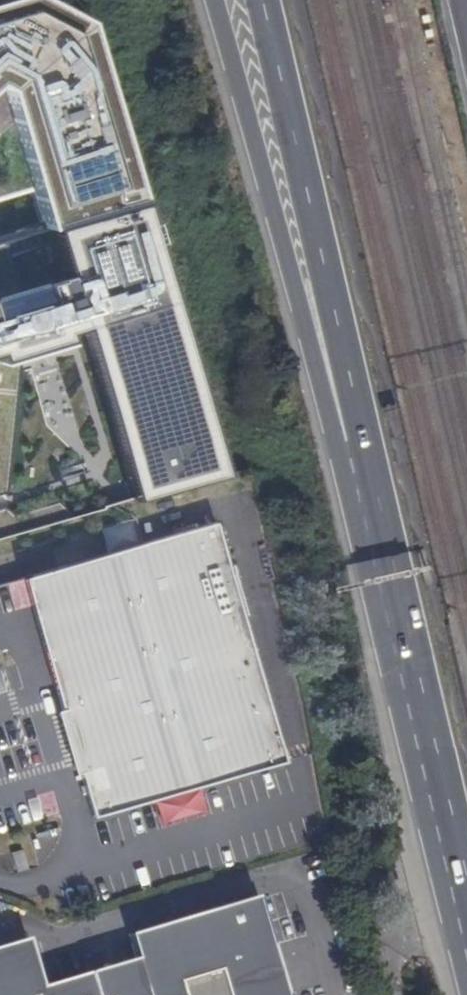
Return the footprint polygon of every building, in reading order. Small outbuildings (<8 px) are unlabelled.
[(7,492),(23,351),(83,331),(134,500),(225,475),(90,23),(46,0),(0,0),(0,87),(11,91),(53,228),(0,243),(0,494),(7,492)] [(21,579),(89,819),(279,765),(211,525),(21,579)] [(254,893),(127,932),(135,956),(41,986),(26,938),(0,946),(0,994),(284,994),(254,893)]
